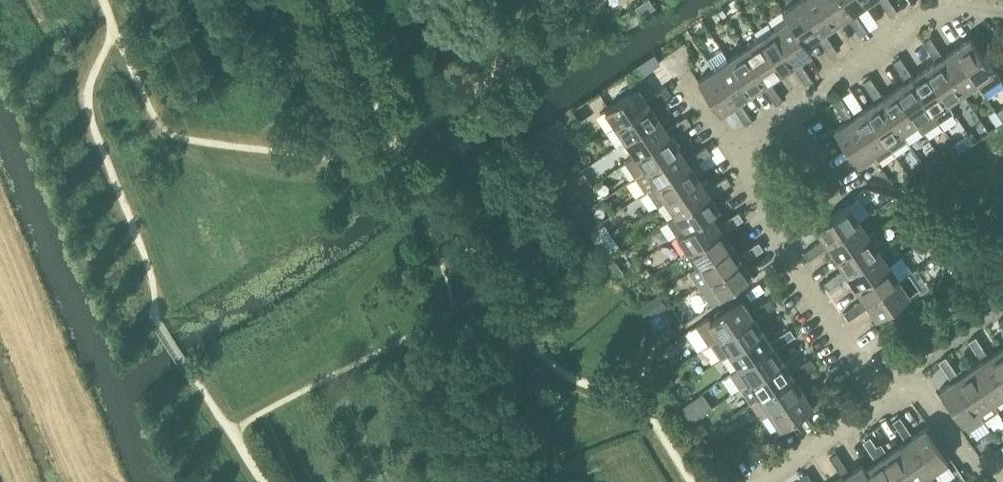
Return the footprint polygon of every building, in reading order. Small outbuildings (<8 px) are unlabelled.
[(635,6),(641,14),(654,5),(650,0),(643,0),(635,6)] [(823,45),(831,41),(824,31),(820,33),(798,0),(782,11),(788,19),(789,19),(806,43),(817,36),(823,45)] [(820,0),(798,0),(820,33),(824,31),(835,23),(820,0)] [(860,20),(854,11),(851,13),(842,0),(820,0),(835,23),(847,16),(853,25),(860,20)] [(863,0),(842,0),(851,13),(854,11),(865,3),(863,0)] [(890,1),(883,5),(890,15),(897,11),(890,1)] [(811,51),(806,43),(789,19),(788,19),(773,29),(796,62),(799,60),(811,51)] [(860,20),(853,25),(860,36),(867,31),(860,20)] [(799,74),(806,69),(799,60),(796,62),(773,29),(759,39),(781,72),(792,64),(799,74)] [(930,51),(937,47),(930,37),(923,41),(930,51)] [(970,38),(956,48),(978,81),(985,91),(1002,79),(985,55),(982,56),(970,38)] [(781,72),(759,39),(744,49),(766,82),(769,80),(781,72)] [(831,41),(823,45),(830,56),(837,51),(831,41)] [(937,47),(930,51),(936,61),(941,58),(963,91),(978,81),(956,48),(943,56),(937,47)] [(769,94),(776,89),(769,80),(766,82),(744,49),(729,59),(751,92),(762,84),(769,94)] [(721,51),(708,60),(714,69),(736,102),(740,100),(751,92),(729,59),(722,50),(721,51)] [(900,72),(907,67),(900,57),(893,61),(900,72)] [(926,68),(948,101),(963,91),(941,58),(936,61),(926,68)] [(907,67),(900,72),(906,81),(911,78),(933,111),(940,121),(954,112),(954,111),(948,101),(926,68),(913,77),(907,67)] [(739,114),(746,110),(740,100),(736,102),(714,69),(698,80),(720,113),(732,105),(739,114)] [(806,69),(799,74),(805,84),(813,79),(806,69)] [(870,92),(877,87),(870,77),(863,81),(870,92)] [(933,111),(911,78),(906,81),(896,88),(918,122),(924,132),(940,121),(933,111)] [(656,93),(661,100),(671,93),(666,86),(656,93)] [(638,87),(605,109),(616,125),(649,103),(646,99),(638,87)] [(877,87),(870,92),(877,101),(881,98),(903,132),(918,122),(896,88),(884,97),(877,87)] [(776,89),(769,94),(776,104),(783,100),(776,89)] [(661,100),(656,93),(646,99),(649,103),(616,125),(626,140),(659,118),(651,106),(661,100)] [(840,112),(847,107),(840,97),(833,101),(840,112)] [(894,150),(908,140),(903,132),(881,98),(877,101),(866,108),(888,142),(894,150)] [(847,107),(840,112),(847,121),(850,119),(872,152),(878,161),(894,150),(888,142),(866,108),(854,117),(847,107)] [(1002,122),(1002,121),(996,111),(995,109),(988,114),(997,127),(1002,122)] [(746,110),(739,114),(746,124),(753,120),(746,110)] [(676,122),(681,129),(691,123),(686,115),(676,122)] [(659,118),(626,140),(636,155),(669,133),(666,129),(659,118)] [(860,168),(876,157),(872,152),(850,119),(847,121),(834,130),(860,168)] [(681,129),(676,122),(666,129),(669,133),(636,155),(624,162),(635,178),(679,148),(671,136),(681,129)] [(696,152),(701,159),(711,152),(706,145),(696,152)] [(679,148),(635,178),(645,193),(689,163),(686,159),(679,148)] [(701,159),(696,152),(686,159),(689,163),(645,193),(655,208),(667,200),(699,178),(691,166),(701,159)] [(716,182),(721,189),(731,182),(726,175),(716,182)] [(699,178),(667,200),(676,215),(710,193),(707,189),(699,178)] [(721,189),(716,182),(707,189),(710,193),(676,215),(666,222),(676,236),(677,235),(686,229),(711,213),(719,208),(711,196),(721,189)] [(814,245),(819,252),(828,245),(826,241),(859,219),(849,204),(816,226),(824,238),(814,245)] [(728,218),(733,225),(743,218),(739,211),(728,218)] [(711,213),(686,229),(677,235),(689,251),(722,228),(719,225),(711,213)] [(733,225),(728,218),(719,225),(722,228),(689,251),(699,266),(732,244),(723,232),(733,225)] [(836,257),(869,234),(859,219),(826,241),(828,245),(836,257)] [(834,275),(839,282),(849,275),(847,272),(879,250),(879,249),(887,244),(877,229),(869,234),(836,257),(844,268),(834,275)] [(749,248),(754,255),(763,248),(759,241),(749,248)] [(732,244),(699,266),(709,281),(742,259),(739,254),(732,244)] [(819,252),(814,245),(804,252),(809,259),(819,252)] [(754,255),(749,248),(739,254),(742,259),(709,281),(719,296),(752,274),(743,262),(754,255)] [(856,286),(889,264),(879,250),(847,272),(849,275),(856,286)] [(889,264),(856,286),(864,298),(854,304),(859,311),(869,305),(867,301),(899,279),(889,264)] [(899,279),(867,301),(869,305),(877,317),(920,288),(909,273),(899,279)] [(839,282),(834,275),(824,282),(829,289),(839,282)] [(664,308),(655,295),(639,306),(648,319),(664,308)] [(759,305),(765,312),(775,305),(770,298),(759,305)] [(742,299),(713,318),(711,315),(698,324),(711,343),(753,315),(750,311),(742,299)] [(859,311),(854,304),(844,311),(849,318),(859,311)] [(765,312),(759,305),(750,311),(753,315),(711,343),(722,358),(728,354),(763,330),(755,318),(765,312)] [(780,335),(784,342),(795,335),(790,328),(780,335)] [(763,330),(728,354),(734,362),(738,368),(773,345),(770,341),(763,330)] [(784,342),(780,335),(770,341),(773,345),(738,368),(731,373),(742,388),(783,360),(775,348),(784,342)] [(976,351),(983,347),(976,336),(969,341),(976,351)] [(1000,348),(989,356),(983,347),(976,351),(982,361),(985,358),(1002,385),(1002,352),(1000,348)] [(946,371),(953,366),(946,355),(939,361),(946,371)] [(800,364),(805,371),(815,365),(810,357),(800,364)] [(993,401),(1002,394),(1002,385),(985,358),(982,361),(971,368),(993,401)] [(783,360),(742,388),(752,403),(793,375),(790,371),(783,360)] [(805,371),(800,364),(790,371),(793,375),(752,403),(761,417),(769,411),(770,412),(803,390),(795,378),(805,371)] [(953,366),(946,371),(952,381),(956,378),(978,411),(983,420),(998,410),(993,401),(971,368),(960,375),(953,366)] [(940,389),(968,430),(983,420),(978,411),(956,378),(952,381),(940,389)] [(803,390),(770,412),(780,427),(813,405),(815,408),(825,401),(820,394),(810,401),(803,390)] [(900,431),(907,426),(900,416),(893,421),(900,431)] [(907,426),(900,431),(906,440),(909,439),(931,472),(948,461),(925,427),(913,436),(907,426)] [(870,451),(877,446),(870,436),(863,441),(870,451)] [(909,439),(906,440),(894,449),(916,481),(917,481),(931,472),(909,439)] [(870,451),(876,461),(879,459),(895,481),(918,481),(917,481),(916,481),(894,449),(883,456),(877,446),(870,451)] [(837,468),(844,463),(837,452),(830,457),(837,468)] [(879,459),(876,461),(865,468),(864,468),(874,481),(895,481),(879,459)] [(837,468),(843,477),(847,474),(852,481),(874,481),(864,468),(865,468),(862,464),(850,472),(844,463),(837,468)] [(807,472),(800,477),(803,481),(814,481),(807,472)]
